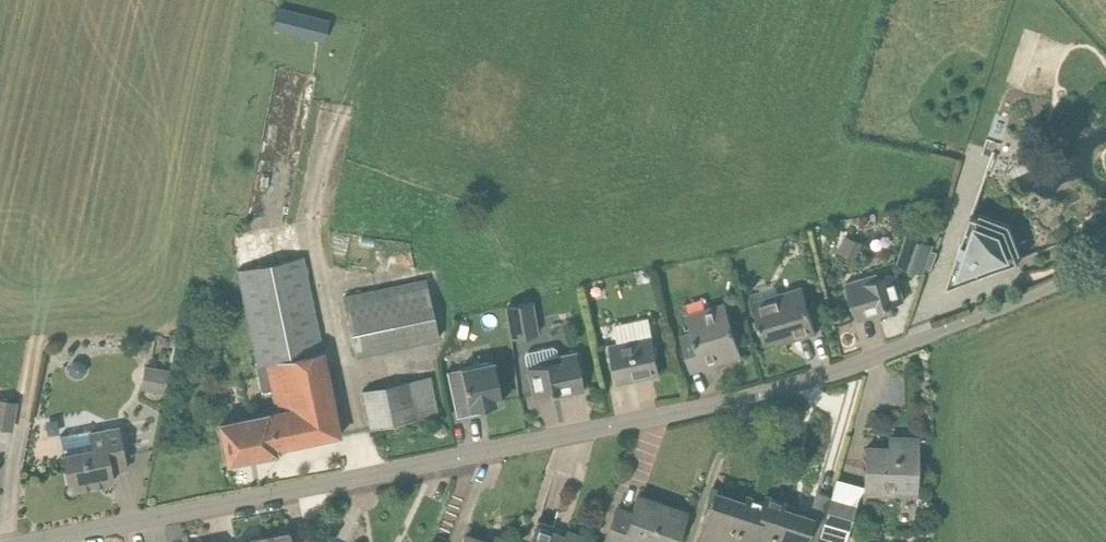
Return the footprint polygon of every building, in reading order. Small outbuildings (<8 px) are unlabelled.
[(308,37),(314,15),(277,5),(271,28),(308,37)] [(970,217),(944,291),(1018,263),(1005,229),(970,217)] [(845,236),(838,253),(856,260),(863,243),(845,236)] [(908,236),(897,265),(922,273),(932,244),(908,236)] [(930,250),(924,267),(932,270),(937,252),(933,251),(930,250)] [(220,423),(228,463),(276,453),(275,449),(340,436),(303,257),(238,271),(257,367),(267,365),(276,412),(220,423)] [(895,275),(879,280),(877,274),(846,282),(857,321),(880,314),(883,308),(904,301),(895,275)] [(439,338),(430,294),(427,281),(343,298),(355,355),(439,338)] [(752,305),(764,343),(792,335),(794,340),(816,333),(804,288),(752,305)] [(532,301),(507,309),(510,337),(526,335),(524,322),(535,321),(532,301)] [(691,371),(741,356),(725,305),(690,316),(695,334),(681,338),(691,371)] [(610,345),(617,384),(643,378),(647,373),(659,370),(655,336),(610,345)] [(560,396),(584,391),(577,352),(558,356),(556,350),(552,347),(527,352),(524,356),(532,396),(553,392),(560,396)] [(502,403),(493,362),(462,368),(465,382),(449,385),(456,418),(477,413),(476,408),(502,403)] [(148,367),(144,388),(164,392),(168,371),(148,367)] [(373,427),(442,412),(434,374),(365,388),(373,427)] [(11,429),(15,404),(0,401),(0,427),(11,429)] [(75,489),(113,482),(111,473),(125,470),(116,430),(93,435),(92,433),(60,439),(68,482),(74,481),(75,489)] [(889,449),(866,448),(865,488),(915,490),(917,439),(889,438),(889,449)] [(763,502),(738,494),(736,500),(714,492),(699,541),(750,541),(763,502)] [(763,502),(750,541),(804,541),(812,518),(781,508),(783,502),(765,496),(763,502)] [(640,498),(631,518),(614,512),(603,541),(604,541),(625,541),(626,540),(630,541),(674,541),(684,513),(640,498)] [(856,505),(831,498),(823,523),(849,530),(856,505)] [(812,518),(805,539),(814,541),(817,541),(823,521),(812,518)] [(583,538),(566,531),(564,537),(536,527),(530,541),(581,541),(583,538)] [(307,530),(290,533),(290,532),(262,538),(263,541),(309,541),(307,530)]
